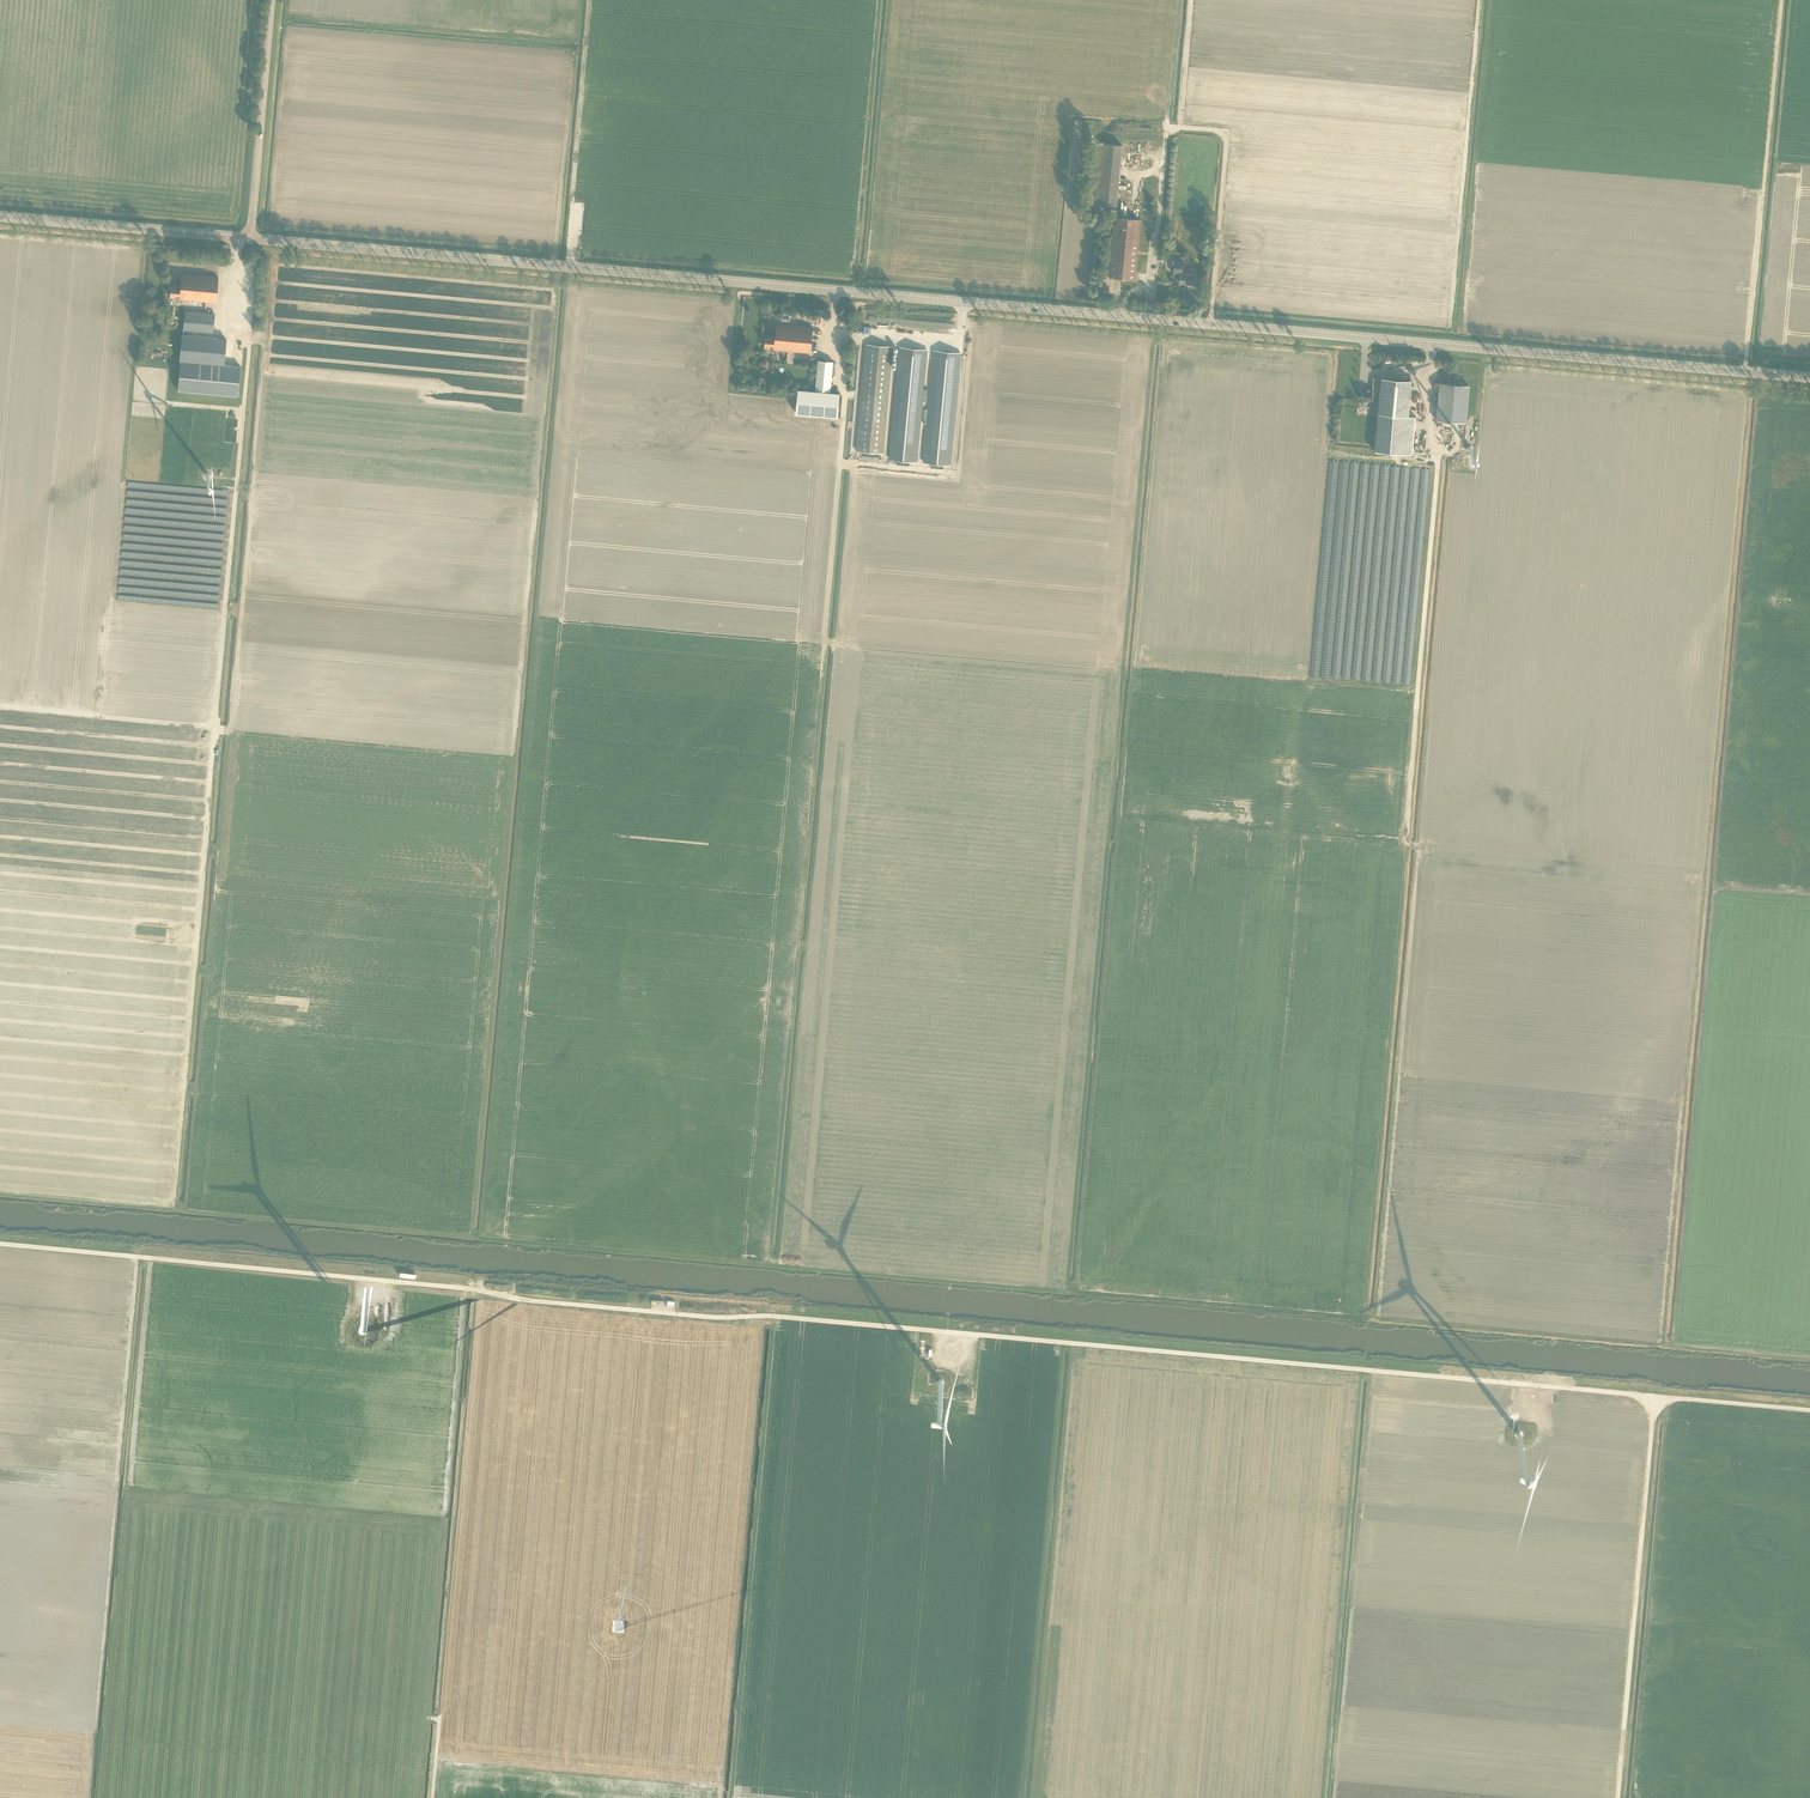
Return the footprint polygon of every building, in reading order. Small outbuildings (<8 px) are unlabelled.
[(1089,203),(1117,206),(1122,145),(1095,143),(1089,203)] [(1142,219),(1155,220),(1158,190),(1145,189),(1142,219)] [(1108,277),(1136,279),(1141,219),(1114,217),(1108,277)] [(1175,260),(1174,273),(1180,274),(1180,283),(1195,285),(1196,273),(1182,272),(1183,260),(1175,260)] [(170,297),(179,298),(179,300),(216,302),(219,277),(182,274),(181,287),(170,285),(170,297)] [(185,311),(183,330),(184,330),(213,333),(215,314),(185,311)] [(774,349),(811,352),(814,327),(778,323),(777,336),(766,335),(765,347),(774,348),(774,349)] [(223,364),(226,339),(183,335),(180,361),(223,364)] [(859,343),(851,450),(857,450),(862,451),(862,455),(878,457),(879,452),(884,453),(894,346),(859,343)] [(892,370),(884,459),(891,459),(899,460),(899,464),(912,465),(912,461),(917,462),(928,349),(902,347),(900,370),(892,370)] [(925,462),(924,462),(930,463),(930,467),(944,468),(944,464),(957,465),(968,353),(935,350),(925,462)] [(816,390),(831,392),(834,361),(819,360),(816,390)] [(241,366),(223,364),(180,361),(178,391),(238,396),(241,366)] [(1375,448),(1375,450),(1412,454),(1413,451),(1416,416),(1408,415),(1411,380),(1381,377),(1381,378),(1379,407),(1375,444),(1375,448)] [(1362,388),(1361,400),(1374,401),(1373,407),(1379,407),(1381,378),(1373,378),(1372,389),(1362,388)] [(1469,385),(1454,384),(1440,382),(1437,420),(1466,423),(1469,385)] [(840,393),(831,392),(816,390),(798,389),(796,413),(838,417),(840,393)] [(615,1622),(615,1632),(624,1627),(615,1622)]
